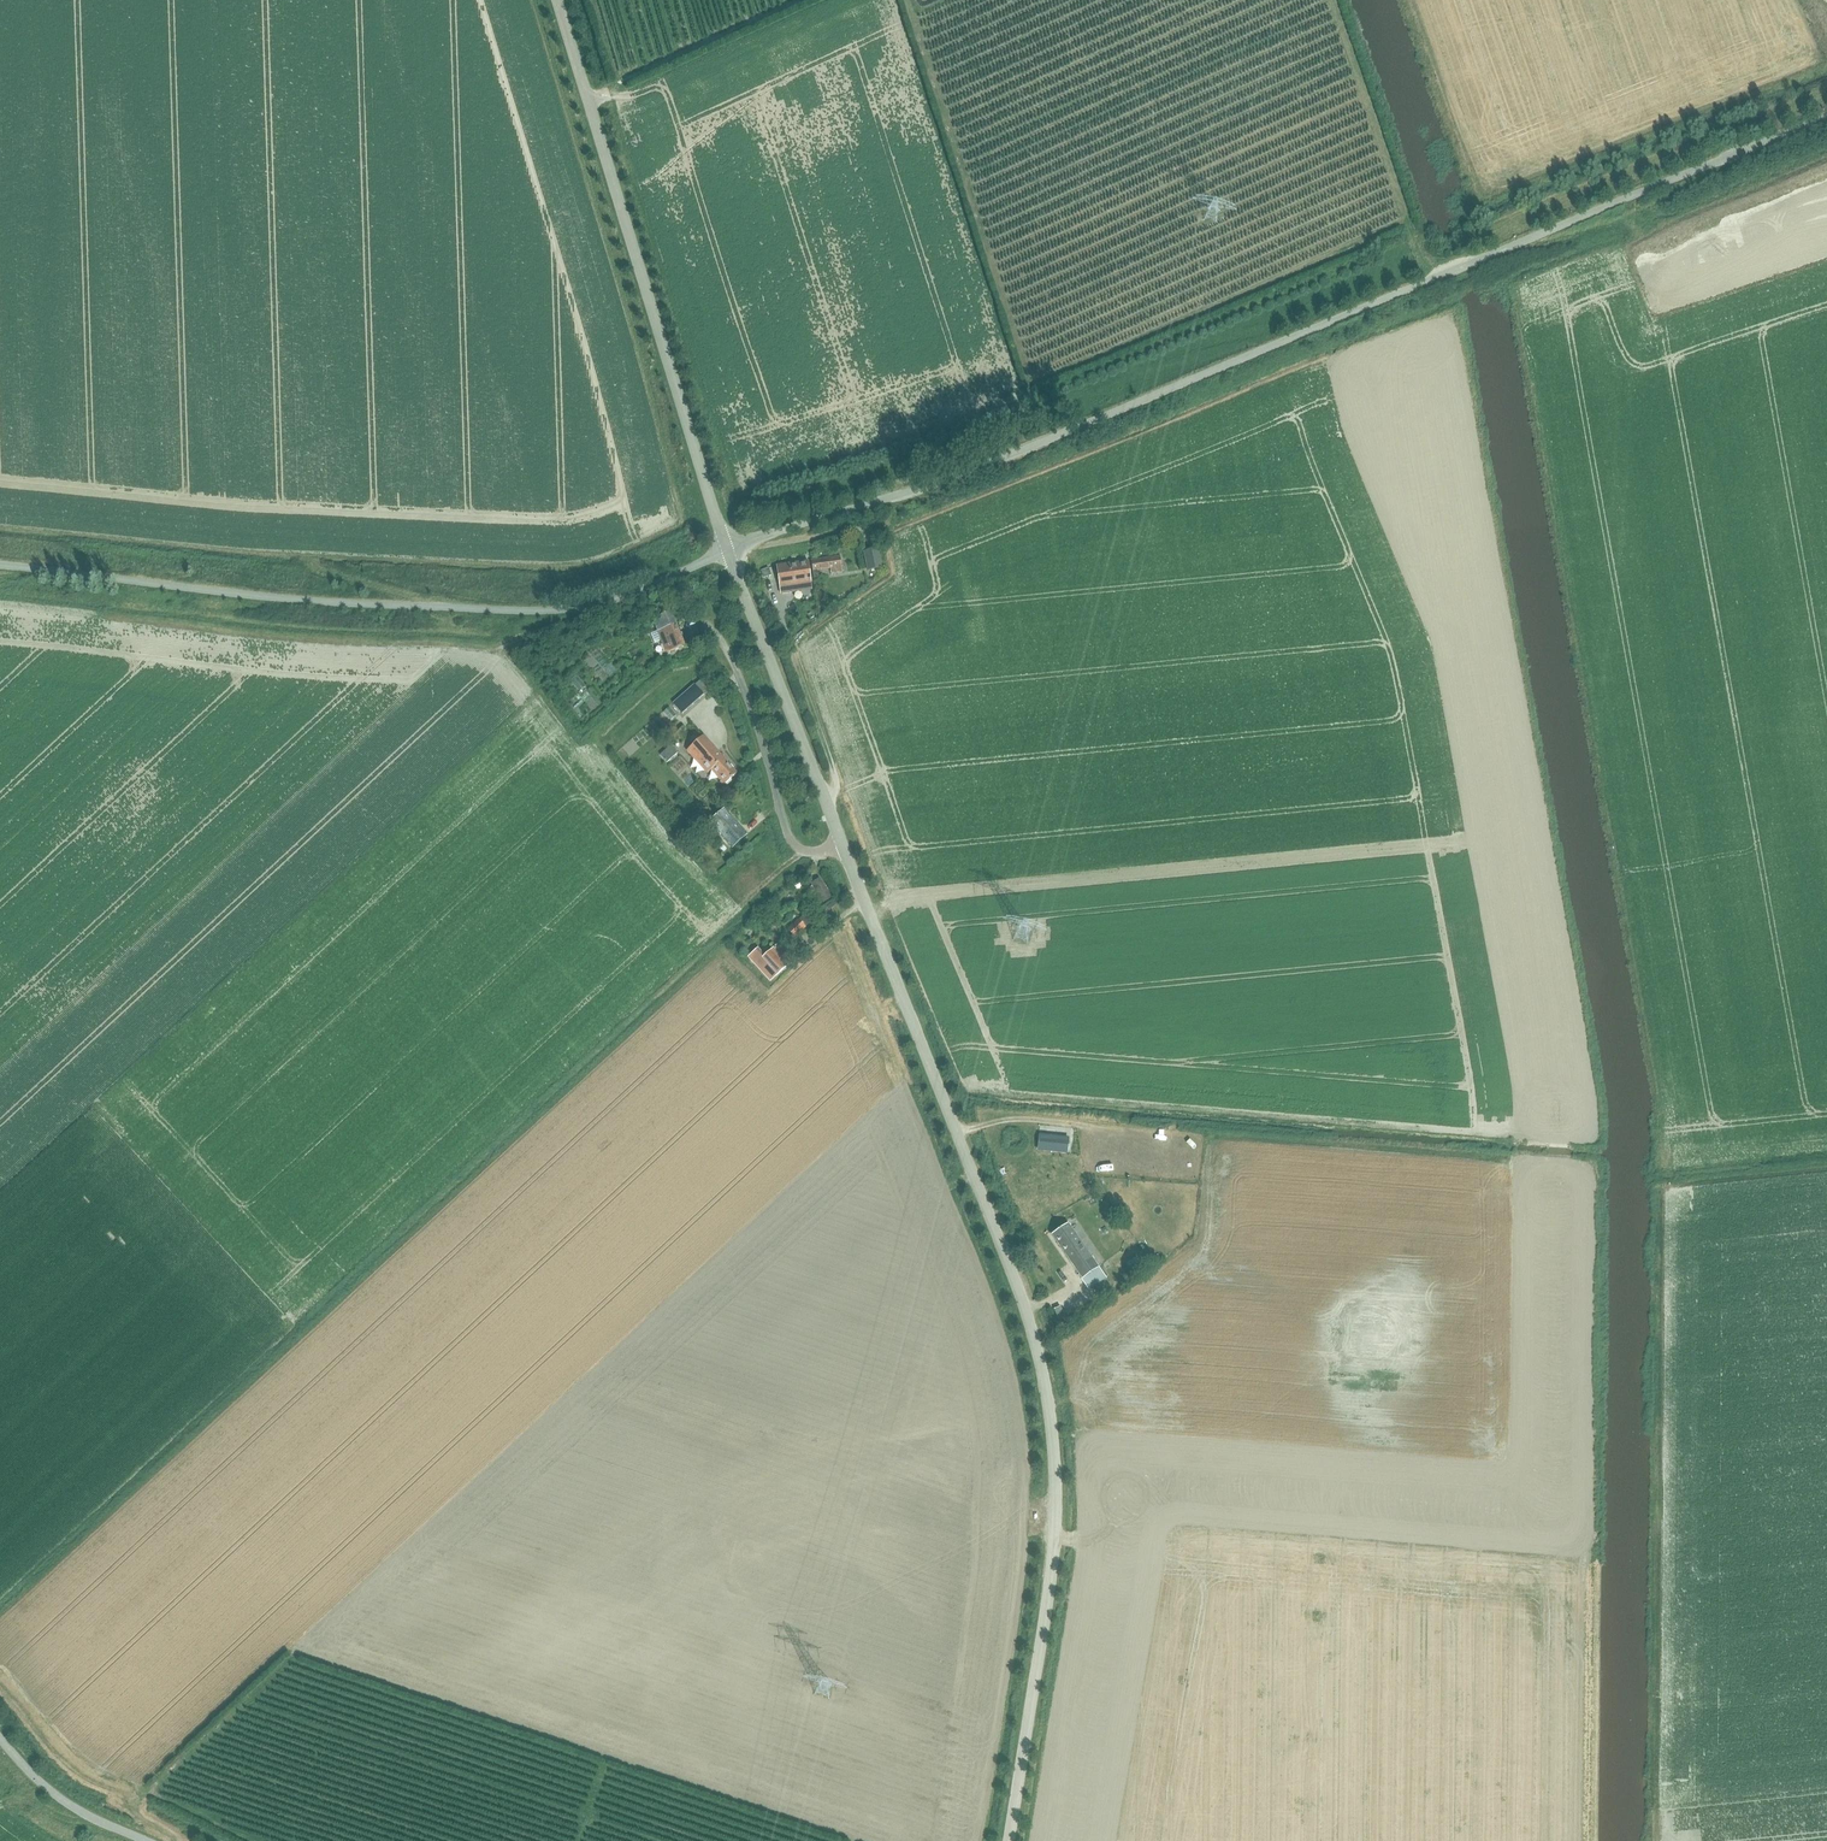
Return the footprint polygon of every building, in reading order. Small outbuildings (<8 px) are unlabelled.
[(878,549),(864,552),(868,570),(882,567),(878,549)] [(839,557),(811,561),(813,578),(818,577),(818,571),(831,570),(832,572),(841,571),(839,557)] [(777,566),(781,594),(802,591),(801,584),(811,582),(808,561),(777,566)] [(674,612),(655,619),(668,655),(687,648),(674,612)] [(655,625),(648,628),(652,637),(659,635),(655,625)] [(695,684),(673,703),(682,714),(704,695),(695,684)] [(667,702),(662,706),(670,716),(676,711),(667,702)] [(714,747),(704,736),(688,750),(708,773),(712,770),(724,784),(736,774),(713,747),(714,747)] [(671,745),(660,755),(667,763),(678,753),(671,745)] [(725,810),(711,822),(733,848),(747,835),(725,810)] [(754,844),(749,848),(756,857),(761,853),(754,844)] [(819,879),(811,884),(823,902),(832,897),(819,879)] [(788,930),(794,937),(805,927),(798,920),(788,930)] [(771,981),(786,967),(778,958),(785,952),(777,944),(765,955),(758,948),(749,957),(771,981)] [(1044,1136),(1043,1150),(1067,1152),(1068,1138),(1044,1136)] [(1070,1224),(1053,1235),(1092,1290),(1108,1279),(1070,1224)] [(1136,1255),(1125,1262),(1131,1271),(1141,1264),(1136,1255)]
